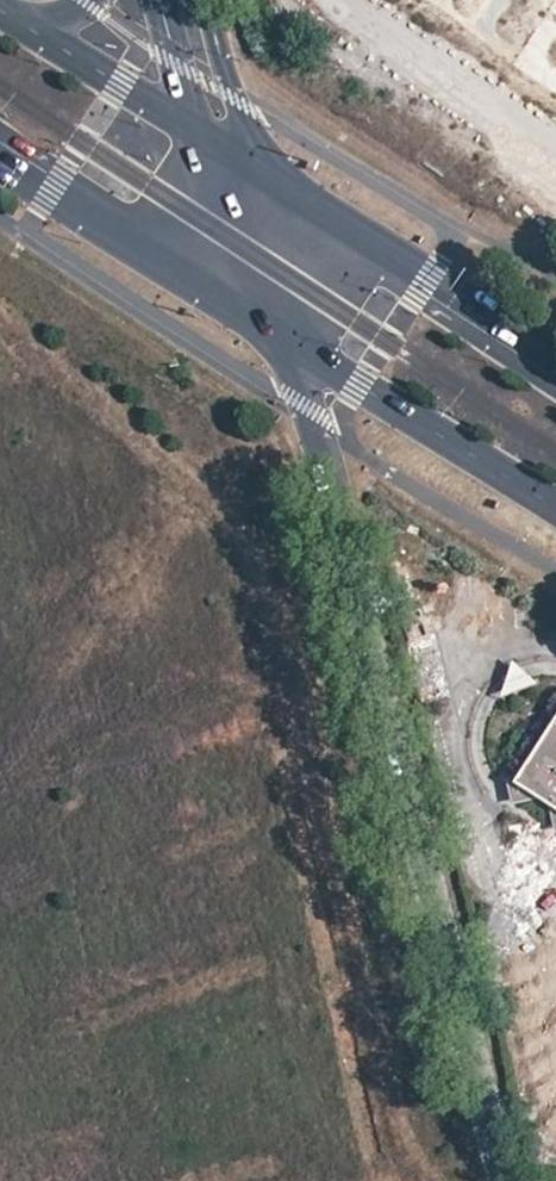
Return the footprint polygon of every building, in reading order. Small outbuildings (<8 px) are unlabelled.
[(555,811),(555,730),(519,788),(555,811)]
